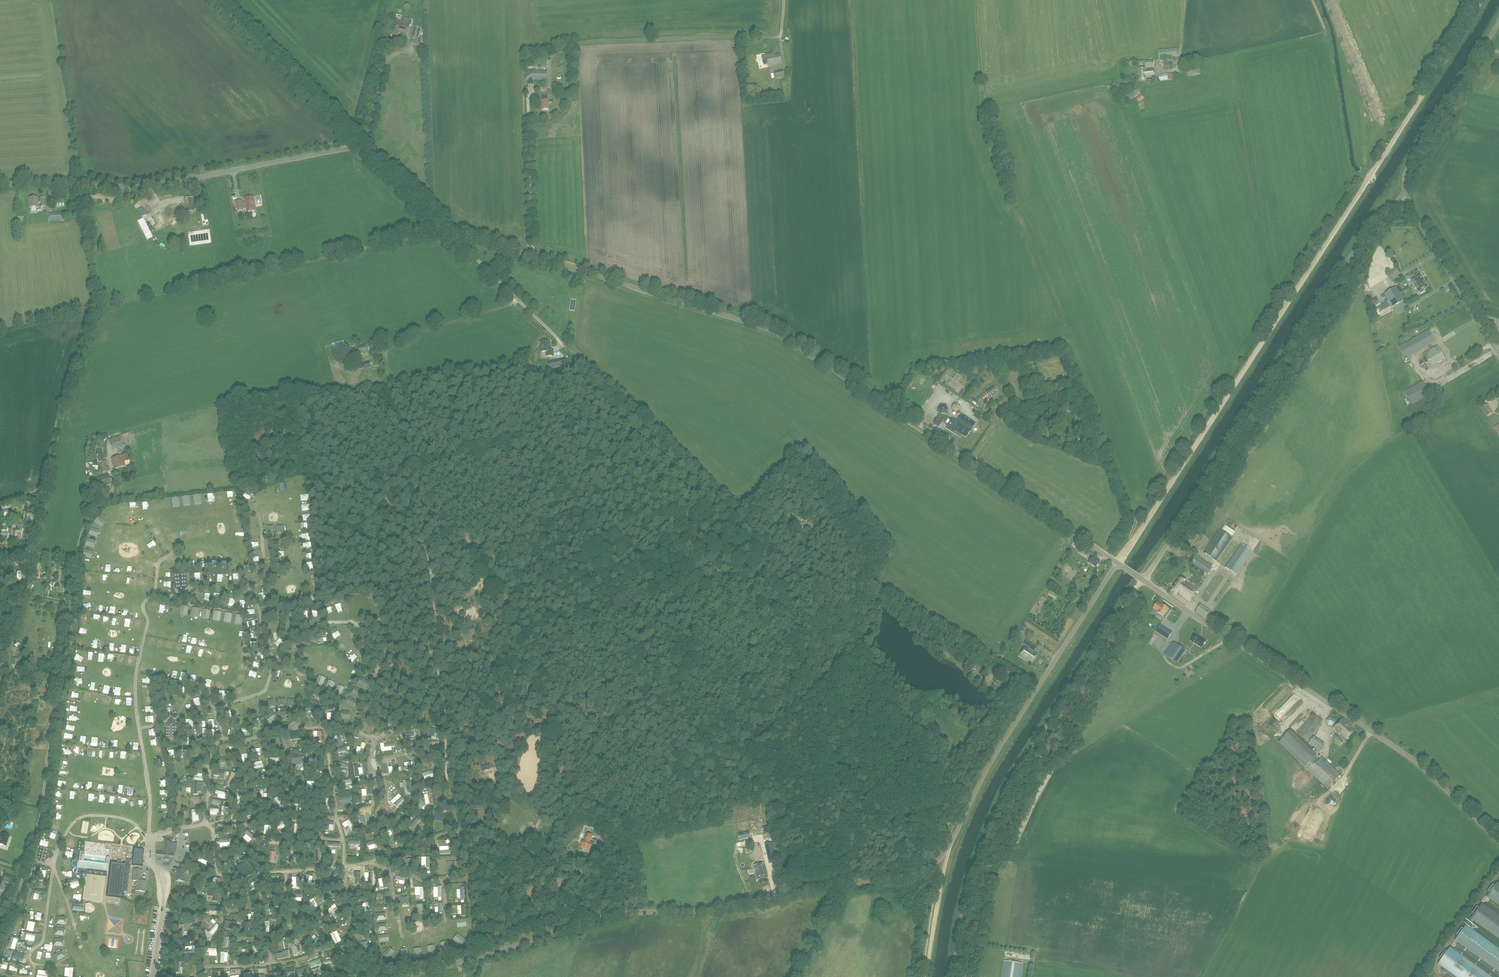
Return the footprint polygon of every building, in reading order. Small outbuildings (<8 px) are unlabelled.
[(402,18),(401,23),(396,22),(393,34),(397,35),(398,33),(407,35),(409,25),(411,26),(412,20),(402,18)] [(414,26),(411,39),(418,40),(421,28),(414,26)] [(765,54),(768,65),(781,62),(780,54),(772,56),(771,53),(765,54)] [(527,70),(527,79),(535,79),(535,78),(544,78),(544,75),(547,75),(547,70),(527,70)] [(1122,95),(1128,102),(1140,93),(1135,86),(1122,95)] [(1169,109),(1175,108),(1173,96),(1167,98),(1169,109)] [(38,197),(28,197),(29,208),(38,207),(38,203),(41,203),(41,207),(45,207),(44,198),(38,198),(38,197)] [(241,201),(236,202),(238,211),(242,210),(246,209),(247,212),(255,210),(253,197),(244,198),(245,203),(241,203),(241,201)] [(185,199),(187,213),(195,212),(193,198),(185,199)] [(179,216),(172,204),(164,208),(166,212),(163,213),(162,211),(153,215),(155,219),(157,218),(158,221),(156,222),(159,228),(168,224),(166,219),(169,218),(170,221),(179,216)] [(47,222),(47,212),(31,213),(32,223),(47,222)] [(153,236),(143,218),(137,221),(147,240),(153,236)] [(168,247),(178,242),(176,238),(166,243),(168,247)] [(1391,275),(1394,281),(1402,277),(1399,271),(1391,275)] [(1415,275),(1415,273),(1409,276),(1410,277),(1410,278),(1412,282),(1410,283),(1412,286),(1424,279),(1420,272),(1415,275)] [(1424,289),(1429,287),(1424,279),(1412,286),(1414,290),(1416,289),(1418,293),(1419,292),(1420,294),(1425,291),(1424,289)] [(1384,294),(1392,307),(1403,300),(1396,287),(1384,294)] [(1435,341),(1428,330),(1398,347),(1405,358),(1435,341)] [(1455,331),(1446,338),(1448,341),(1458,335),(1455,331)] [(546,356),(553,356),(553,350),(549,350),(549,342),(542,342),(542,352),(546,352),(546,356)] [(346,351),(344,343),(334,346),(336,354),(346,351)] [(356,346),(358,355),(368,352),(365,344),(356,346)] [(1445,358),(1437,345),(1423,354),(1431,367),(1445,358)] [(338,361),(340,368),(352,365),(350,358),(338,361)] [(369,361),(344,368),(345,373),(370,366),(369,361)] [(350,378),(375,374),(374,369),(349,373),(350,378)] [(1412,404),(1430,394),(1423,381),(1404,391),(1412,404)] [(994,387),(975,399),(978,403),(988,397),(990,399),(998,393),(994,387)] [(952,405),(952,409),(955,412),(959,410),(960,405),(956,403),(952,405)] [(938,409),(940,413),(945,414),(948,409),(946,405),(941,404),(938,409)] [(1487,416),(1492,413),(1487,405),(1482,408),(1487,416)] [(959,423),(953,433),(960,438),(962,435),(964,436),(966,437),(971,430),(975,424),(961,415),(957,421),(959,423)] [(938,427),(942,421),(937,418),(933,424),(938,427)] [(957,421),(953,418),(946,428),(953,433),(959,423),(957,421)] [(110,439),(112,446),(122,443),(119,436),(110,439)] [(111,458),(115,469),(125,465),(124,461),(128,460),(126,453),(121,455),(123,460),(121,460),(120,455),(111,458)] [(103,473),(110,470),(106,460),(103,461),(102,458),(98,459),(103,473)] [(108,474),(90,480),(93,489),(111,484),(108,474)] [(1232,538),(1219,530),(1204,553),(1216,561),(1232,538)] [(1242,544),(1225,568),(1236,575),(1252,551),(1242,544)] [(1083,548),(1081,547),(1078,551),(1086,556),(1088,553),(1083,549),(1083,548)] [(1092,556),(1088,562),(1095,567),(1100,561),(1096,558),(1098,556),(1094,553),(1093,556),(1092,556)] [(1189,561),(1184,553),(1177,558),(1183,565),(1189,561)] [(1191,562),(1208,574),(1212,568),(1195,557),(1191,562)] [(174,573),(175,588),(178,591),(184,590),(187,587),(186,572),(174,573)] [(1190,600),(1193,595),(1197,589),(1185,581),(1186,580),(1181,576),(1176,583),(1171,590),(1176,594),(1178,592),(1190,600)] [(262,586),(260,581),(256,582),(255,579),(253,580),(255,588),(262,586)] [(1161,604),(1157,602),(1153,608),(1156,611),(1164,617),(1165,614),(1166,615),(1168,612),(1167,612),(1169,609),(1168,609),(1161,604)] [(1200,605),(1195,611),(1206,619),(1211,612),(1200,605)] [(1162,636),(1166,629),(1160,625),(1156,631),(1162,636)] [(1147,649),(1155,634),(1151,632),(1142,646),(1147,649)] [(1201,648),(1206,641),(1195,634),(1191,641),(1201,648)] [(1164,654),(1176,662),(1185,650),(1173,642),(1164,654)] [(1025,646),(1019,656),(1031,663),(1037,654),(1032,651),(1034,649),(1034,650),(1035,647),(1028,643),(1027,645),(1030,647),(1029,649),(1025,646)] [(337,663),(342,667),(347,662),(343,657),(337,663)] [(985,667),(974,661),(971,666),(982,673),(985,667)] [(325,689),(329,680),(322,677),(318,686),(325,689)] [(334,691),(338,686),(333,682),(329,687),(334,691)] [(1308,741),(1322,721),(1312,714),(1298,734),(1308,741)] [(277,716),(268,720),(271,725),(279,720),(277,716)] [(1342,735),(1345,739),(1346,740),(1355,731),(1343,719),(1334,728),(1342,735)] [(177,739),(177,726),(173,722),(169,722),(168,723),(165,725),(165,738),(177,739)] [(1279,742),(1309,770),(1319,760),(1315,757),(1316,755),(1290,730),(1279,742)] [(1342,741),(1345,739),(1342,735),(1339,738),(1336,734),(1331,738),(1339,746),(1343,742),(1342,741)] [(1318,751),(1324,743),(1314,736),(1309,744),(1318,751)] [(69,756),(72,752),(65,746),(62,750),(69,756)] [(1322,757),(1319,760),(1309,770),(1327,788),(1340,775),(1322,757)] [(296,761),(299,775),(306,773),(302,759),(296,761)] [(416,831),(419,827),(420,828),(424,823),(419,820),(412,829),(416,831)] [(352,823),(345,826),(348,831),(352,829),(355,834),(358,833),(352,823)] [(585,826),(583,833),(586,833),(583,840),(581,847),(590,850),(592,843),(590,842),(593,835),(594,836),(596,829),(585,826)] [(9,836),(1,834),(0,837),(0,844),(5,846),(9,836)] [(249,835),(245,839),(251,844),(254,841),(249,835)] [(77,874),(81,874),(105,877),(107,877),(109,856),(109,857),(96,856),(82,853),(82,852),(84,852),(85,843),(84,842),(79,841),(78,848),(76,848),(75,859),(79,860),(77,874)] [(171,853),(172,843),(165,842),(164,852),(157,852),(157,858),(158,858),(158,859),(161,859),(162,859),(173,860),(174,853),(171,853)] [(769,862),(775,860),(771,842),(764,844),(769,862)] [(50,857),(51,853),(49,848),(37,845),(33,860),(45,863),(45,860),(46,860),(50,857)] [(131,864),(131,865),(142,867),(144,849),(133,848),(132,860),(126,859),(126,863),(110,861),(106,896),(123,898),(124,892),(123,892),(125,876),(129,876),(131,864)] [(534,848),(528,857),(539,863),(544,854),(534,848)] [(629,853),(621,851),(618,858),(626,860),(629,853)] [(753,865),(756,875),(757,880),(767,878),(764,863),(753,865)] [(176,875),(176,880),(185,881),(186,865),(179,865),(179,870),(178,870),(177,876),(176,875)] [(145,891),(146,881),(141,881),(142,870),(134,870),(133,880),(137,881),(136,883),(136,884),(134,884),(134,885),(136,886),(136,891),(145,891)] [(5,874),(3,879),(3,880),(5,881),(10,883),(11,882),(12,883),(12,882),(14,879),(13,878),(13,877),(5,874)] [(102,902),(105,877),(81,874),(85,878),(83,900),(102,902)] [(314,886),(316,879),(311,877),(308,883),(314,886)] [(71,884),(73,890),(82,888),(80,882),(71,884)] [(1491,909),(1490,911),(1489,917),(1498,922),(1496,922),(1498,925),(1498,915),(1491,909)] [(1465,924),(1454,939),(1498,968),(1498,946),(1465,924)] [(125,939),(126,932),(117,931),(116,938),(125,939)] [(1437,963),(1459,976),(1496,976),(1449,946),(1437,963)] [(391,958),(397,952),(394,949),(388,956),(391,958)] [(1001,976),(1021,976),(1023,964),(1003,961),(1001,976)]
